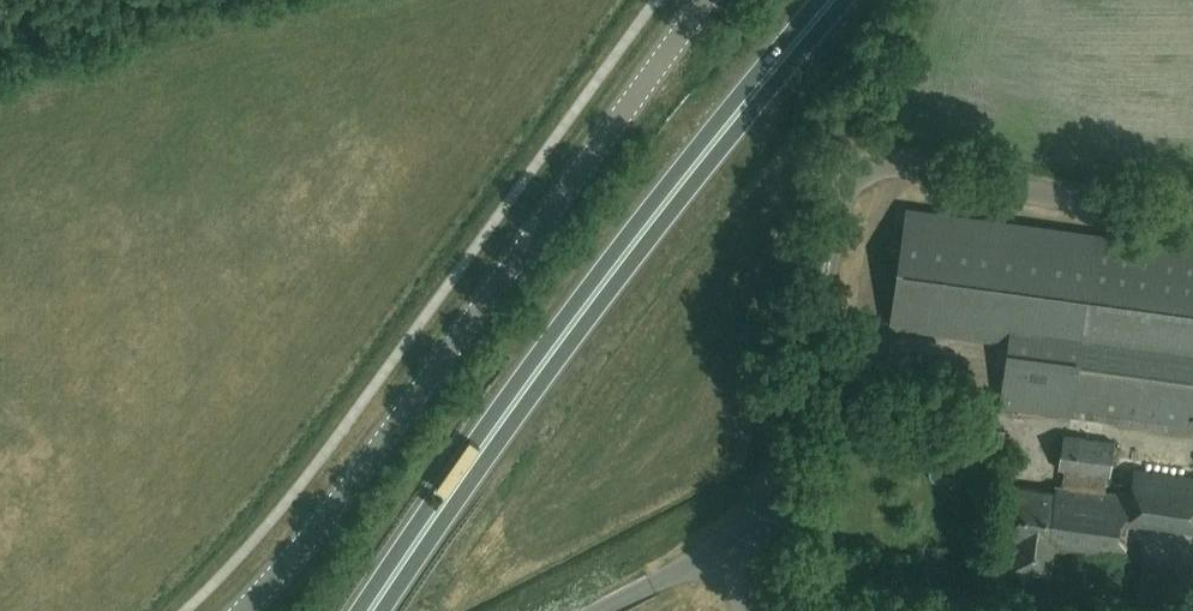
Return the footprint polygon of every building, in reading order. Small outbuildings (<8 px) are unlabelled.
[(1096,235),(906,208),(890,325),(1009,341),(1000,406),(1192,432),(1192,248),(1096,235)] [(1065,434),(1060,468),(1109,475),(1114,441),(1065,434)] [(1135,469),(1131,495),(1058,485),(1057,491),(1015,486),(1008,536),(1018,538),(1014,568),(1050,573),(1054,550),(1124,559),(1129,518),(1192,527),(1192,477),(1135,469)]
